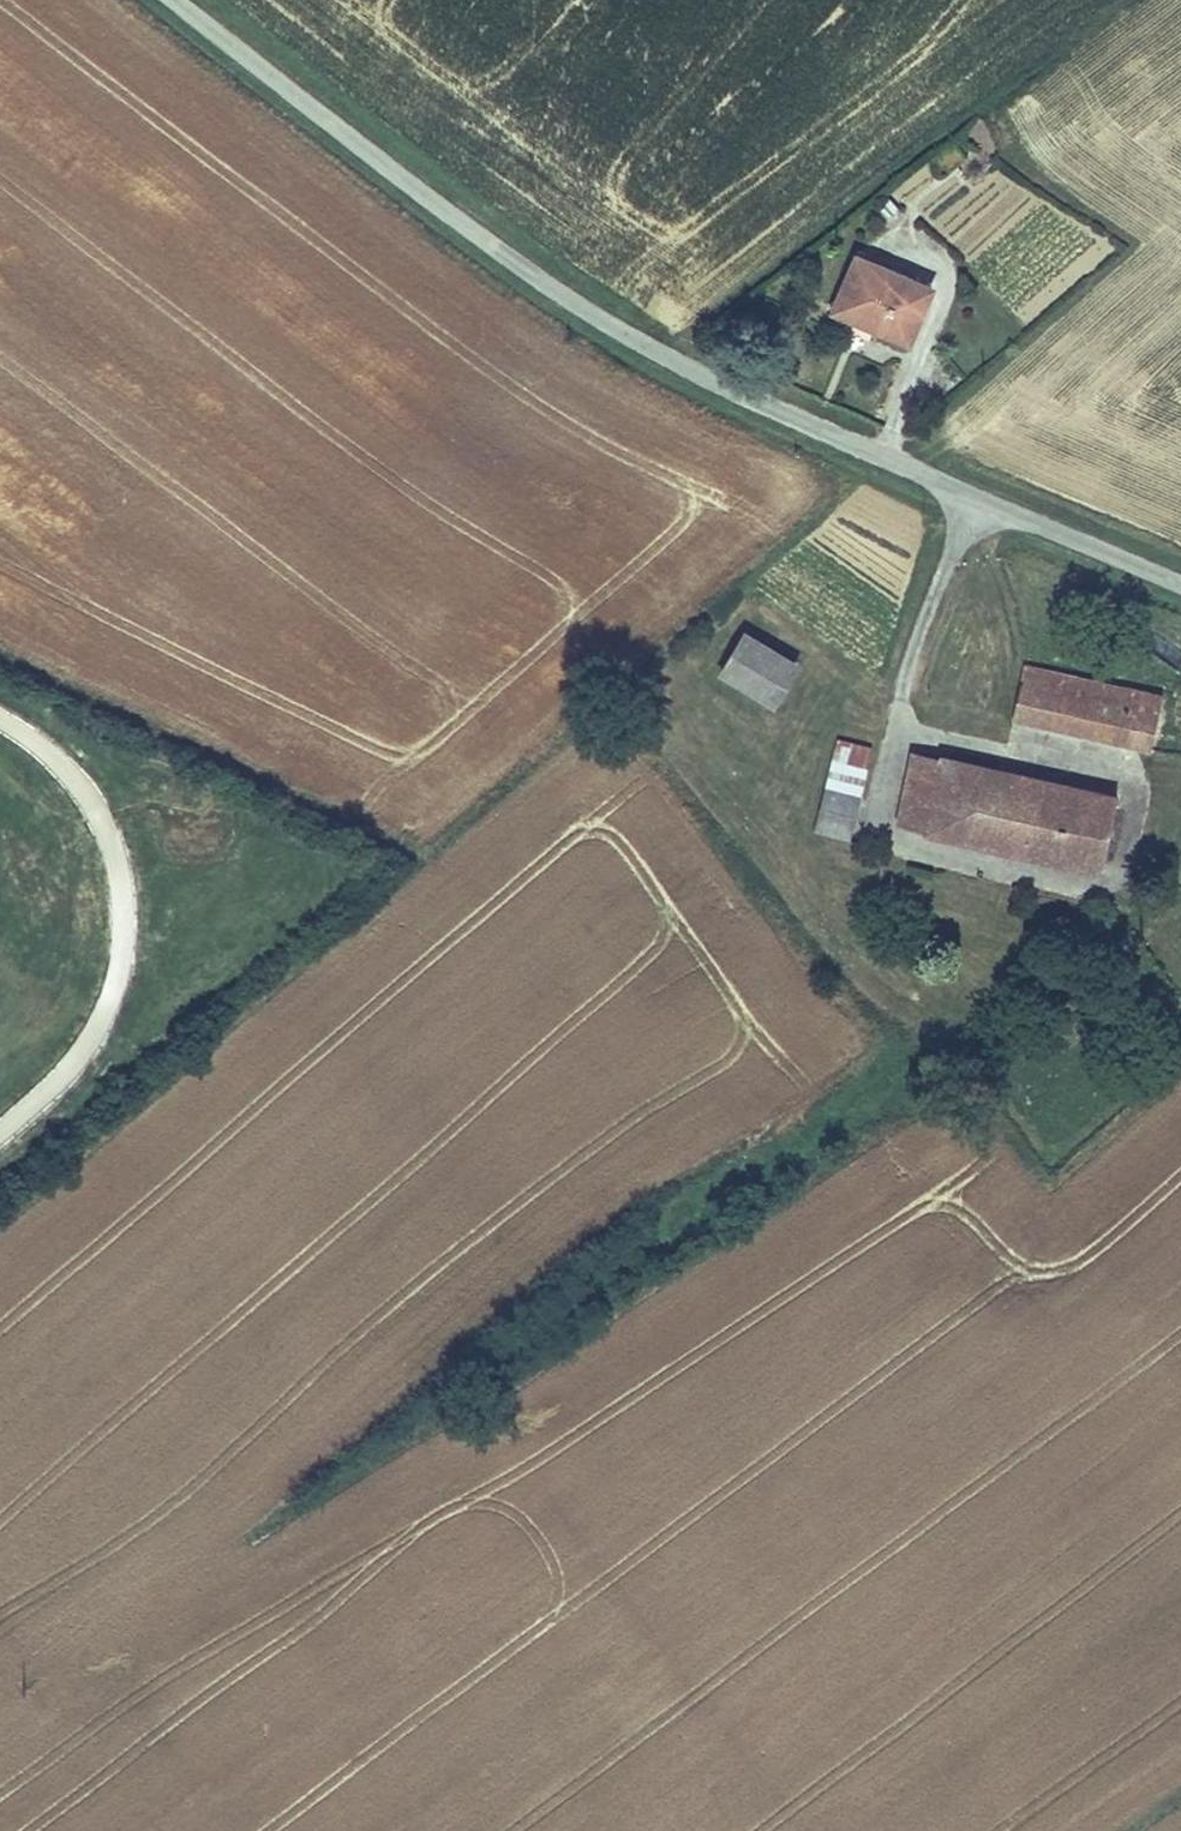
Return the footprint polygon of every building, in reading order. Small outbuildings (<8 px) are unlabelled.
[(912,346),(939,282),(857,247),(829,310),(912,346)] [(713,672),(770,706),(798,660),(740,626),(713,672)] [(1160,692),(1024,663),(1011,720),(1148,749),(1160,692)] [(851,841),(875,747),(836,737),(812,831),(851,841)] [(1098,872),(1117,789),(937,750),(936,755),(909,749),(893,822),(921,828),(920,833),(1098,872)]
